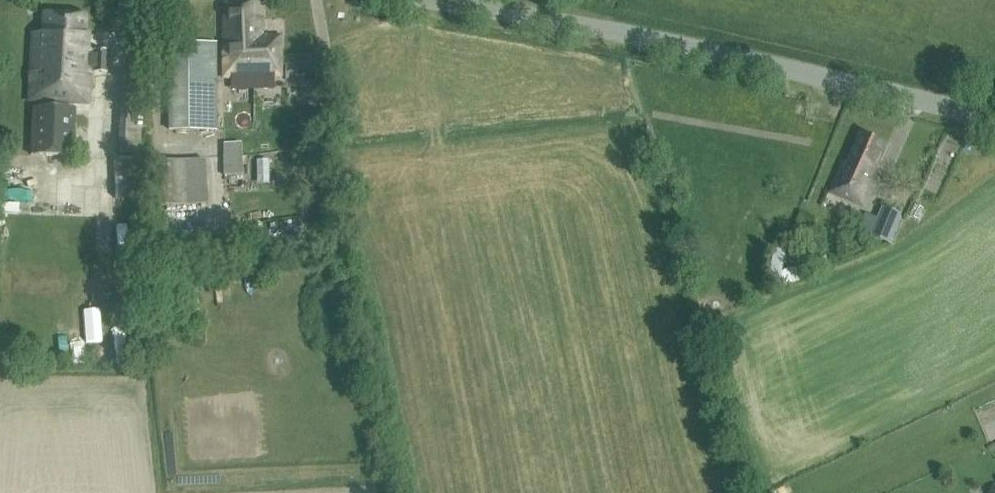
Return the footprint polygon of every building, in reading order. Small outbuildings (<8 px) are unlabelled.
[(224,76),(279,75),(278,35),(261,35),(261,2),(224,2),(224,76)] [(28,100),(87,103),(89,68),(93,68),(93,71),(105,71),(107,51),(94,50),(93,53),(90,53),(90,50),(79,49),(80,37),(84,37),(85,14),(43,12),(41,33),(31,33),(29,72),(32,72),(32,81),(29,81),(28,100)] [(169,42),(169,130),(217,130),(217,42),(169,42)] [(118,154),(139,155),(140,127),(147,127),(147,97),(142,97),(143,74),(122,73),(118,154)] [(30,106),(29,154),(74,156),(75,107),(30,106)] [(886,146),(860,135),(848,161),(844,160),(831,191),(864,206),(877,176),(874,172),(886,146)] [(241,141),(224,142),(223,174),(242,174),(241,141)] [(155,206),(208,202),(205,158),(152,162),(155,206)] [(35,171),(53,172),(53,162),(36,162),(35,171)] [(48,189),(20,188),(19,203),(48,204),(48,189)] [(691,200),(689,192),(688,188),(678,191),(681,203),(691,200)] [(915,205),(925,212),(933,200),(924,193),(915,205)] [(871,232),(892,240),(904,214),(882,205),(871,232)] [(803,280),(802,278),(798,267),(781,272),(787,246),(775,244),(769,276),(773,277),(768,278),(771,288),(788,282),(789,285),(803,280)]
